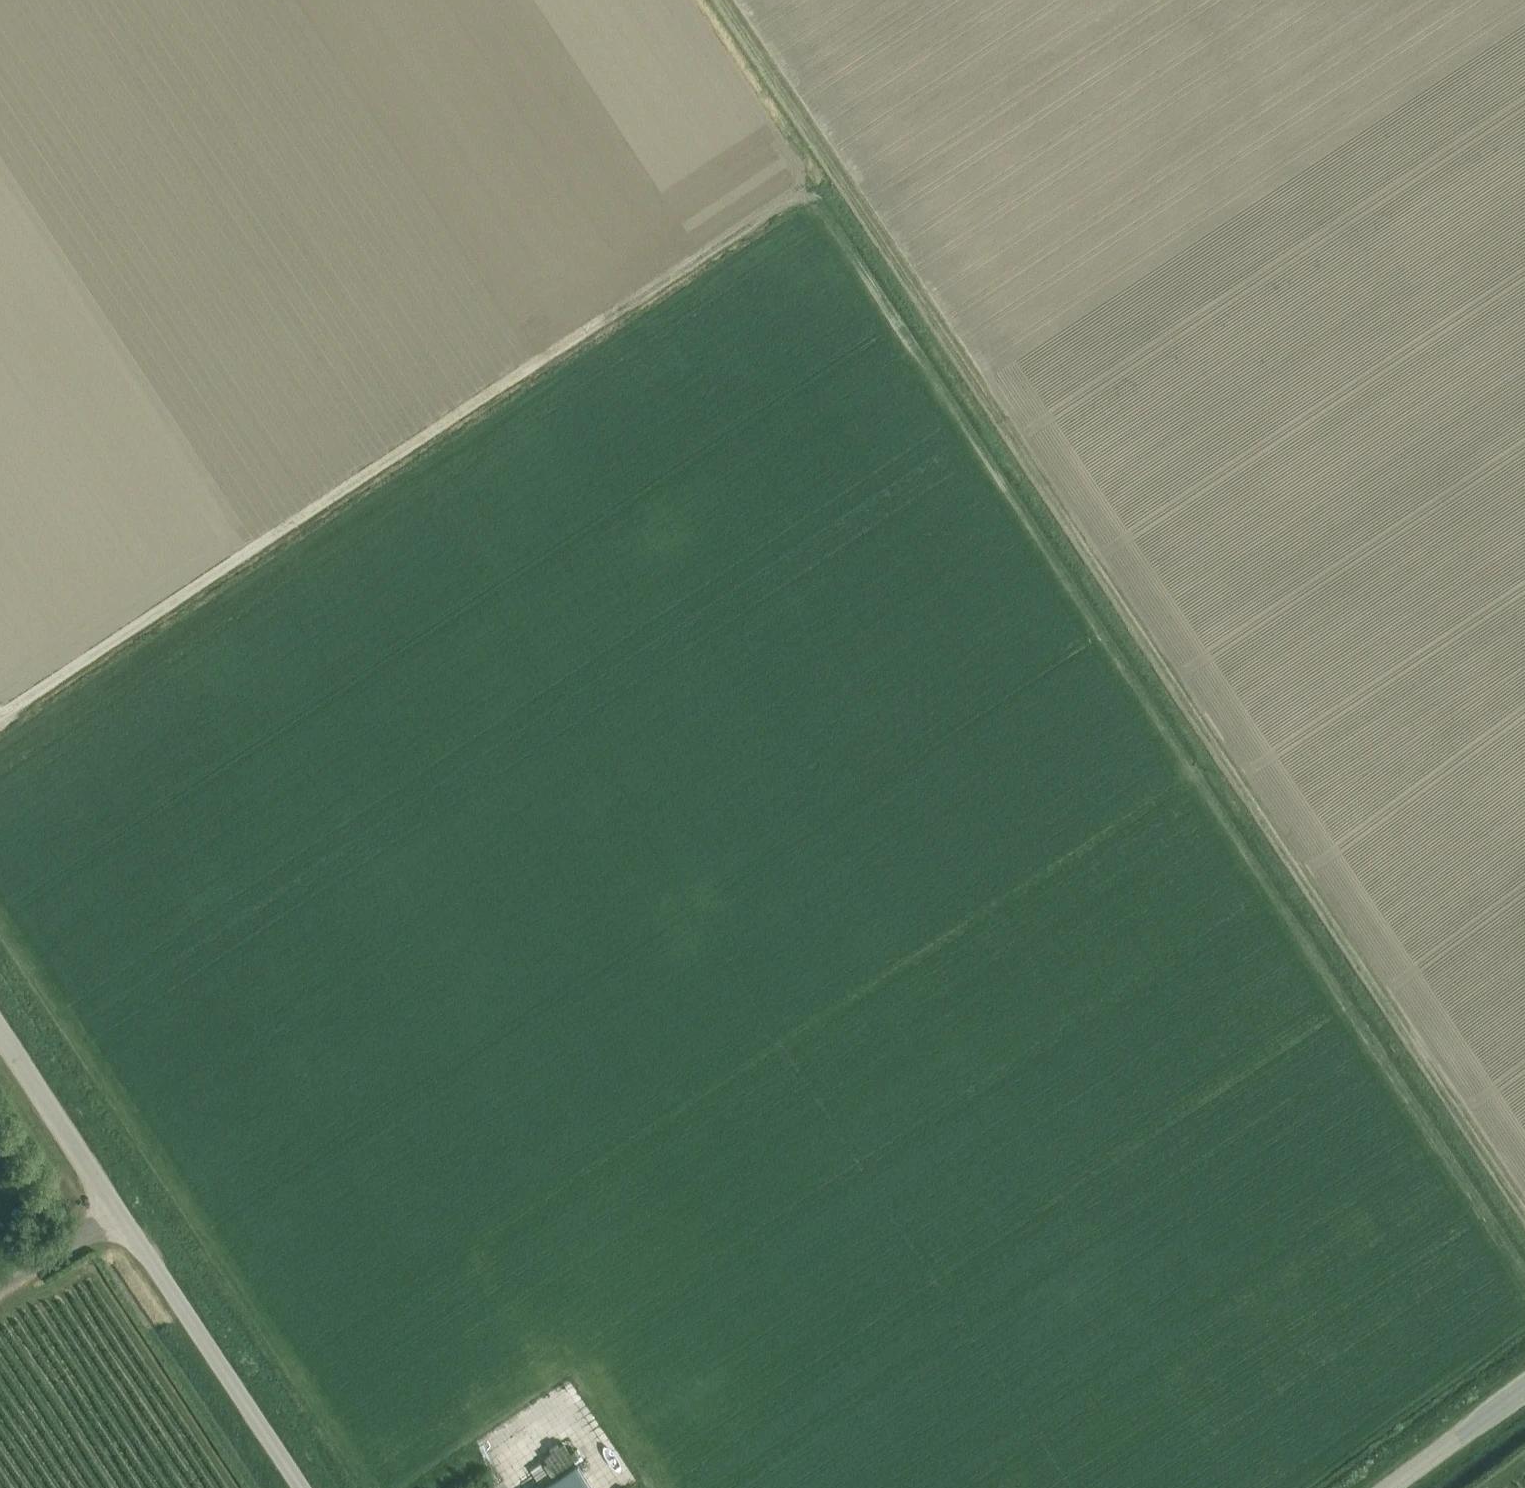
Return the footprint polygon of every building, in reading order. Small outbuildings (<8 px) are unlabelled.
[(574,1438),(579,1448),(594,1440),(589,1430),(574,1438)] [(578,1465),(543,1487),(593,1487),(578,1465)]
